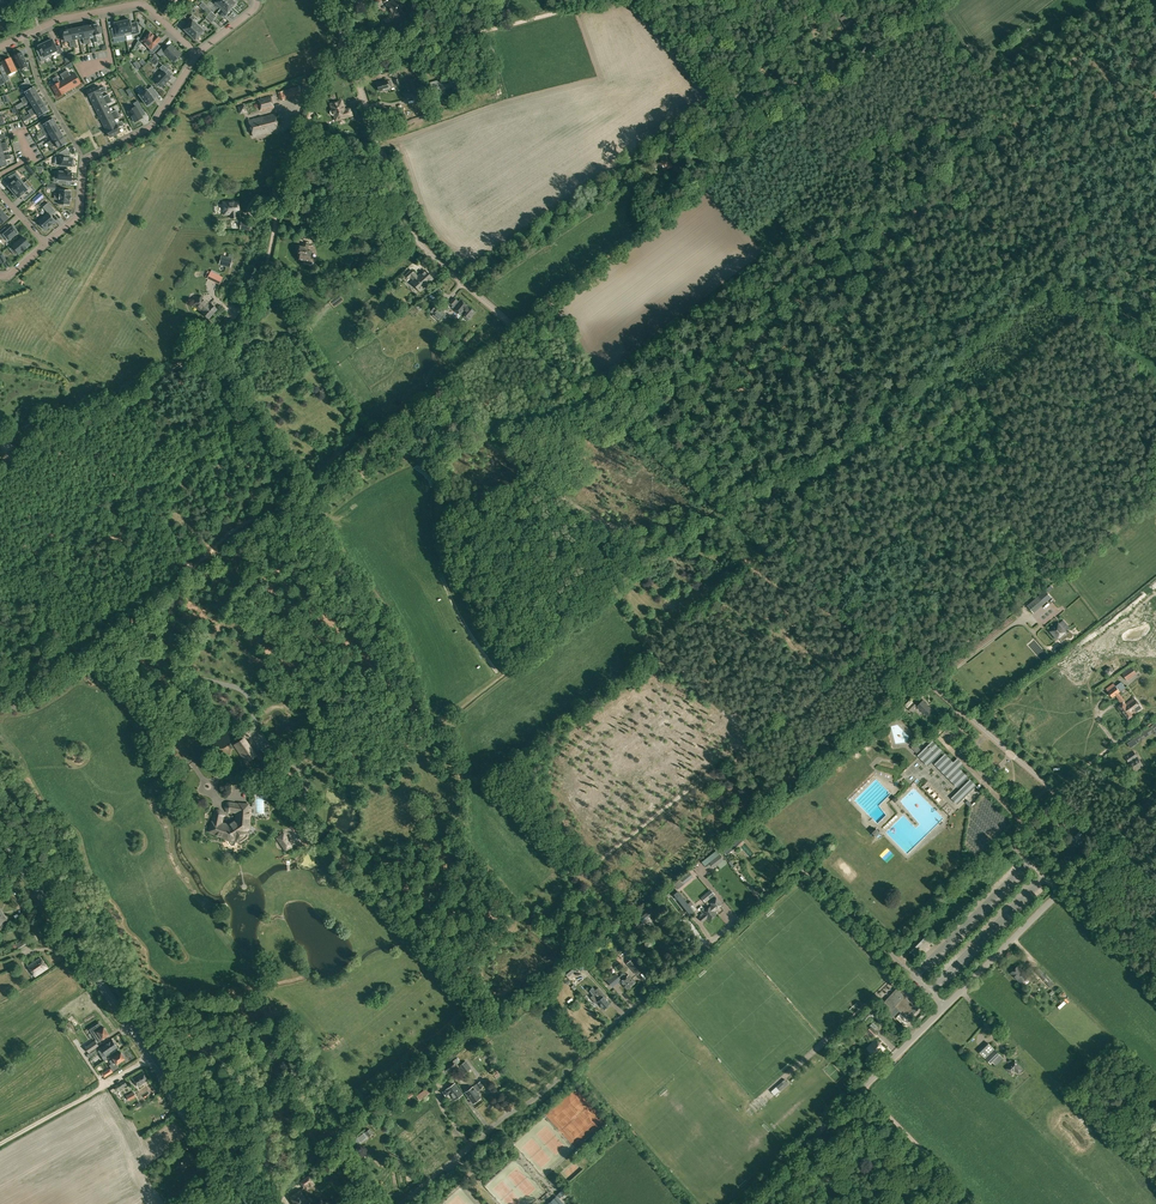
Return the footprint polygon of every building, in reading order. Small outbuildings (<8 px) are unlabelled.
[(228,0),(218,0),(215,3),(221,8),(228,0)] [(221,8),(224,11),(221,15),(224,17),(227,13),(232,7),(233,8),(236,4),(234,2),(235,1),(234,0),(228,0),(221,8)] [(388,7),(393,18),(406,11),(401,0),(394,0),(389,3),(391,6),(388,7)] [(846,26),(846,27),(855,20),(850,13),(845,16),(844,15),(840,19),(845,27),(846,26)] [(212,18),(209,14),(206,18),(212,24),(215,20),(212,18)] [(184,31),(189,35),(199,24),(194,19),(195,17),(192,15),(187,20),(190,23),(184,29),(185,30),(184,31)] [(121,20),(125,36),(139,33),(137,22),(131,24),(130,20),(127,20),(126,19),(121,20)] [(117,37),(125,36),(121,20),(118,21),(118,22),(115,23),(116,28),(111,28),(113,38),(117,37)] [(98,23),(90,25),(93,36),(94,42),(97,41),(96,35),(100,34),(98,23)] [(199,24),(189,35),(193,39),(194,38),(195,39),(198,36),(198,37),(201,34),(204,30),(199,24)] [(90,25),(84,26),(87,43),(91,43),(89,36),(93,36),(90,25)] [(84,26),(77,28),(79,38),(83,38),(84,44),(87,43),(84,26)] [(77,28),(70,29),(74,46),(77,46),(75,39),(79,38),(77,28)] [(70,47),(74,46),(70,29),(63,31),(65,41),(69,40),(70,47)] [(157,43),(161,39),(156,35),(155,36),(150,32),(148,34),(147,34),(143,37),(144,38),(142,41),(151,49),(150,51),(153,54),(160,46),(157,43)] [(50,39),(45,41),(51,53),(57,50),(59,53),(63,52),(59,45),(56,47),(52,39),(51,40),(50,39)] [(51,53),(45,41),(40,44),(40,45),(39,46),(41,49),(40,50),(42,53),(39,55),(42,62),(46,60),(45,59),(52,56),(51,53)] [(164,52),(174,61),(181,54),(170,44),(165,50),(162,47),(157,53),(160,56),(164,52)] [(21,69),(28,66),(22,52),(21,53),(20,52),(15,54),(15,55),(14,56),(21,69)] [(81,61),(84,68),(87,67),(86,65),(94,61),(92,56),(81,61)] [(8,74),(16,70),(10,58),(1,62),(5,69),(1,71),(6,81),(10,79),(8,74)] [(171,78),(165,72),(168,69),(163,65),(159,68),(162,71),(154,79),(157,82),(156,84),(160,87),(161,86),(162,87),(171,78)] [(67,70),(64,72),(73,87),(81,83),(75,73),(71,75),(67,70)] [(73,87),(64,72),(60,74),(63,80),(60,82),(66,92),(73,87)] [(462,74),(465,84),(472,82),(470,72),(462,74)] [(60,82),(57,76),(53,79),(56,84),(52,86),(58,97),(66,92),(60,82)] [(415,78),(408,80),(410,86),(413,85),(415,92),(419,90),(415,78)] [(430,83),(435,97),(441,95),(440,90),(446,88),(446,89),(452,87),(453,90),(458,89),(455,80),(450,81),(450,80),(438,83),(437,81),(430,83)] [(377,84),(379,91),(386,89),(386,91),(390,90),(389,87),(392,86),(391,81),(388,82),(387,81),(377,84)] [(91,98),(101,93),(107,90),(105,87),(99,89),(97,85),(86,90),(91,98)] [(21,99),(23,101),(37,92),(34,86),(24,92),(27,95),(21,99)] [(147,105),(148,105),(149,106),(152,103),(151,102),(154,100),(152,96),(157,92),(152,86),(147,90),(147,89),(139,95),(147,105)] [(278,92),(280,100),(301,93),(299,86),(283,90),(283,91),(278,92)] [(30,101),(32,104),(41,98),(37,92),(23,101),(24,104),(30,101)] [(103,97),(101,93),(91,98),(94,106),(110,98),(108,94),(103,97)] [(258,99),(261,110),(273,107),(271,96),(258,99)] [(112,102),(110,98),(94,106),(98,114),(109,108),(107,104),(112,102)] [(30,113),(45,104),(41,99),(32,104),(34,107),(28,111),(30,113)] [(334,115),(335,121),(352,116),(350,109),(344,110),(342,106),(343,106),(342,100),(330,104),(332,110),(331,110),(330,111),(330,112),(330,113),(331,114),(331,115),(332,115),(334,115)] [(145,113),(138,101),(134,103),(136,106),(129,110),(131,114),(130,115),(135,122),(140,119),(139,118),(142,117),(142,115),(145,113)] [(45,104),(30,113),(31,116),(37,113),(39,116),(48,111),(45,104)] [(238,106),(240,114),(247,112),(245,104),(238,106)] [(111,112),(109,108),(98,114),(102,121),(118,113),(116,109),(111,112)] [(120,117),(118,113),(102,121),(106,129),(116,123),(114,120),(120,117)] [(249,120),(253,136),(280,129),(275,113),(249,120)] [(40,131),(42,133),(57,124),(53,118),(44,124),(46,127),(40,131)] [(116,123),(106,129),(110,137),(113,135),(114,136),(117,135),(117,133),(120,132),(118,128),(124,125),(122,121),(116,123)] [(49,133),(51,136),(60,130),(57,124),(42,133),(43,136),(49,133)] [(47,143),(49,145),(64,136),(60,130),(51,136),(53,139),(47,143)] [(64,136),(49,145),(51,148),(56,145),(58,148),(67,143),(64,136)] [(4,156),(3,152),(5,151),(9,150),(8,146),(0,148),(0,157),(4,156)] [(34,149),(40,159),(44,156),(38,147),(34,149)] [(58,165),(73,166),(73,164),(74,164),(74,160),(73,160),(73,158),(69,158),(69,154),(69,152),(67,148),(60,152),(58,165)] [(0,157),(0,166),(6,164),(6,161),(5,160),(8,159),(11,158),(10,154),(4,156),(0,157)] [(660,163),(665,171),(672,166),(667,158),(660,163)] [(67,180),(71,181),(72,172),(71,172),(71,170),(66,170),(65,172),(59,171),(58,183),(67,184),(67,180)] [(16,172),(10,176),(14,181),(11,183),(12,183),(8,186),(13,192),(24,183),(19,177),(20,176),(16,172)] [(29,188),(24,183),(13,192),(15,194),(18,198),(22,195),(24,194),(28,198),(35,192),(31,187),(29,188)] [(58,204),(69,205),(70,200),(71,200),(71,196),(70,195),(71,190),(60,189),(58,204)] [(234,202),(234,201),(223,202),(224,215),(231,214),(231,218),(237,217),(236,212),(239,212),(238,201),(234,202)] [(48,227),(52,224),(52,223),(55,221),(51,216),(56,211),(48,202),(43,207),(48,213),(38,221),(45,229),(48,227)] [(4,212),(0,215),(0,225),(8,218),(4,212)] [(339,215),(342,223),(344,223),(351,220),(348,212),(339,215)] [(8,241),(18,232),(16,230),(17,229),(13,225),(7,231),(4,228),(0,231),(0,236),(3,239),(5,237),(8,241)] [(371,231),(363,232),(364,242),(373,240),(371,231)] [(23,236),(12,246),(19,253),(22,250),(23,251),(27,247),(26,247),(29,244),(23,236)] [(299,260),(310,261),(312,250),(308,250),(309,245),(303,244),(303,246),(300,246),(298,256),(300,256),(299,260)] [(230,267),(232,259),(222,256),(219,264),(230,267)] [(411,283),(419,291),(424,286),(433,278),(425,270),(418,277),(411,269),(405,275),(409,278),(410,277),(414,280),(411,283)] [(207,278),(219,284),(223,277),(211,271),(207,278)] [(194,305),(209,319),(217,309),(202,296),(194,305)] [(464,310),(467,313),(464,316),(468,320),(469,319),(476,311),(460,299),(458,302),(456,301),(456,300),(454,298),(450,303),(453,305),(451,307),(461,314),(464,310)] [(430,312),(435,316),(440,320),(446,313),(436,305),(430,312)] [(34,430),(31,424),(21,428),(25,435),(34,430)] [(8,439),(10,443),(18,439),(16,435),(8,439)] [(1037,614),(1047,605),(1042,599),(1031,609),(1037,614)] [(1054,610),(1043,616),(1046,622),(1058,615),(1054,610)] [(1059,638),(1062,642),(1067,637),(1068,638),(1071,638),(1072,636),(1072,634),(1071,632),(1068,632),(1067,632),(1059,622),(1050,630),(1057,639),(1059,638)] [(1105,669),(1108,675),(1113,672),(1110,666),(1105,669)] [(1122,673),(1127,680),(1136,673),(1131,667),(1122,673)] [(1112,698),(1116,695),(1119,693),(1120,692),(1120,691),(1125,687),(1121,682),(1116,686),(1113,683),(1106,689),(1112,698)] [(1119,693),(1116,695),(1122,703),(1119,706),(1128,719),(1133,716),(1132,715),(1142,708),(1134,697),(1126,704),(1124,702),(1125,701),(1119,693)] [(906,704),(908,707),(907,708),(911,711),(917,705),(910,699),(906,704)] [(917,706),(927,716),(932,710),(923,700),(917,706)] [(1138,728),(1141,732),(1147,726),(1143,722),(1141,724),(1142,725),(1138,728)] [(1153,724),(1141,733),(1145,738),(1155,730),(1155,728),(1153,724)] [(233,744),(245,763),(257,755),(245,737),(233,744)] [(1133,738),(1127,743),(1131,748),(1137,743),(1133,738)] [(919,755),(928,764),(941,751),(932,742),(919,755)] [(911,747),(917,753),(920,749),(915,744),(911,747)] [(1125,757),(1134,771),(1143,765),(1134,751),(1125,757)] [(936,764),(957,785),(966,777),(958,768),(960,766),(955,762),(953,764),(945,755),(936,764)] [(958,802),(974,785),(970,781),(953,797),(958,802)] [(237,841),(240,842),(247,837),(248,833),(246,830),(249,828),(250,825),(249,816),(249,804),(238,803),(229,802),(228,802),(227,802),(227,803),(226,803),(225,804),(225,805),(225,806),(225,807),(225,808),(228,812),(231,811),(241,812),(240,820),(227,828),(220,827),(222,817),(224,815),(222,811),(221,811),(221,810),(220,810),(219,810),(218,810),(217,810),(216,810),(215,811),(215,812),(214,812),(214,813),(212,825),(211,825),(209,831),(216,834),(221,836),(228,839),(232,840),(235,838),(237,841)] [(1065,830),(1068,826),(1063,821),(1060,824),(1065,830)] [(1074,842),(1078,845),(1086,837),(1082,834),(1079,831),(1074,836),(1077,839),(1074,842)] [(276,838),(285,852),(294,846),(284,832),(276,838)] [(1024,837),(1029,842),(1034,838),(1029,832),(1024,837)] [(743,839),(739,835),(724,850),(727,854),(743,839)] [(891,851),(883,857),(890,865),(897,859),(891,851)] [(724,860),(720,854),(705,865),(707,868),(712,865),(714,868),(724,860)] [(684,875),(680,879),(684,884),(689,880),(684,875)] [(684,884),(680,879),(673,884),(677,889),(684,884)] [(700,897),(705,902),(714,894),(710,889),(700,897)] [(674,894),(690,914),(693,911),(677,891),(674,894)] [(699,918),(702,921),(706,918),(708,921),(717,914),(715,911),(722,905),(716,898),(710,903),(712,905),(706,910),(703,907),(700,910),(702,913),(701,914),(702,915),(699,918)] [(632,924),(635,928),(652,914),(649,910),(632,924)] [(16,943),(19,949),(28,944),(24,938),(16,943)] [(908,949),(912,954),(923,943),(918,938),(908,949)] [(585,954),(589,959),(593,956),(591,953),(594,951),(592,948),(589,950),(585,954)] [(28,966),(35,976),(48,968),(40,957),(28,966)] [(626,963),(636,975),(643,970),(633,958),(626,963)] [(563,972),(567,977),(574,972),(569,966),(563,972)] [(1011,972),(1021,983),(1028,976),(1018,966),(1011,972)] [(1035,971),(1050,987),(1054,983),(1039,968),(1035,971)] [(627,989),(635,982),(628,975),(627,976),(624,972),(619,977),(615,973),(607,980),(612,987),(620,981),(627,989)] [(598,1001),(603,1008),(609,1003),(605,997),(599,990),(598,991),(596,989),(595,990),(593,987),(589,990),(593,996),(595,994),(599,1000),(598,1001)] [(919,1010),(896,989),(882,1004),(890,1012),(895,1006),(909,1020),(919,1010)] [(873,1006),(870,1009),(876,1015),(879,1012),(873,1006)] [(871,1015),(868,1011),(863,1015),(867,1019),(871,1015)] [(898,1015),(906,1023),(908,1021),(900,1013),(898,1015)] [(904,1025),(906,1023),(898,1015),(896,1018),(904,1025)] [(867,1031),(873,1036),(877,1032),(875,1030),(878,1027),(873,1022),(870,1025),(871,1027),(867,1031)] [(100,1041),(109,1034),(106,1030),(106,1029),(105,1028),(104,1027),(104,1026),(94,1033),(100,1041)] [(867,1048),(876,1056),(884,1048),(875,1039),(867,1048)] [(85,1047),(88,1052),(98,1045),(95,1040),(85,1047)] [(100,1047),(105,1055),(117,1047),(113,1040),(100,1047)] [(978,1050),(991,1064),(1000,1055),(987,1041),(978,1050)] [(481,1054),(488,1049),(485,1045),(478,1050),(481,1054)] [(87,1055),(89,1058),(98,1052),(96,1049),(87,1055)] [(115,1061),(117,1064),(124,1058),(120,1052),(116,1055),(115,1055),(112,1057),(113,1058),(110,1061),(112,1063),(115,1061)] [(452,1061),(444,1068),(446,1070),(447,1072),(456,1066),(456,1065),(460,1062),(457,1057),(452,1061)] [(1006,1068),(1011,1073),(1016,1068),(1020,1072),(1023,1069),(1014,1060),(1006,1068)] [(459,1065),(465,1072),(471,1068),(466,1061),(459,1065)] [(102,1074),(104,1077),(112,1072),(110,1068),(102,1074)] [(133,1078),(138,1087),(148,1080),(143,1072),(133,1078)] [(114,1073),(106,1078),(108,1081),(116,1076),(114,1073)] [(771,1091),(775,1095),(788,1083),(785,1079),(771,1091)] [(114,1087),(116,1090),(117,1091),(127,1085),(124,1080),(114,1087)] [(449,1093),(454,1099),(462,1094),(455,1084),(456,1083),(454,1080),(452,1082),(453,1084),(446,1089),(446,1090),(443,1092),(446,1096),(449,1093)] [(479,1090),(480,1089),(476,1084),(465,1092),(472,1103),(481,1097),(476,1091),(478,1091),(479,1090)] [(125,1094),(132,1091),(129,1086),(122,1089),(125,1094)] [(416,1096),(419,1100),(428,1094),(425,1089),(416,1096)] [(126,1095),(129,1101),(136,1097),(133,1092),(126,1095)] [(354,1139),(357,1143),(368,1136),(373,1133),(370,1129),(354,1139)] [(185,1177),(187,1180),(192,1177),(199,1173),(197,1170),(197,1171),(194,1166),(189,1157),(179,1164),(184,1172),(191,1168),(193,1172),(185,1177)] [(300,1182),(306,1190),(315,1184),(309,1175),(300,1182)] [(559,1198),(565,1192),(563,1189),(556,1195),(557,1196),(547,1203),(564,1203),(559,1198)] [(295,1203),(308,1203),(309,1203),(311,1202),(312,1200),(311,1198),(310,1197),(309,1197),(307,1197),(306,1198),(300,1190),(295,1193),(295,1194),(290,1197),(295,1203)]
